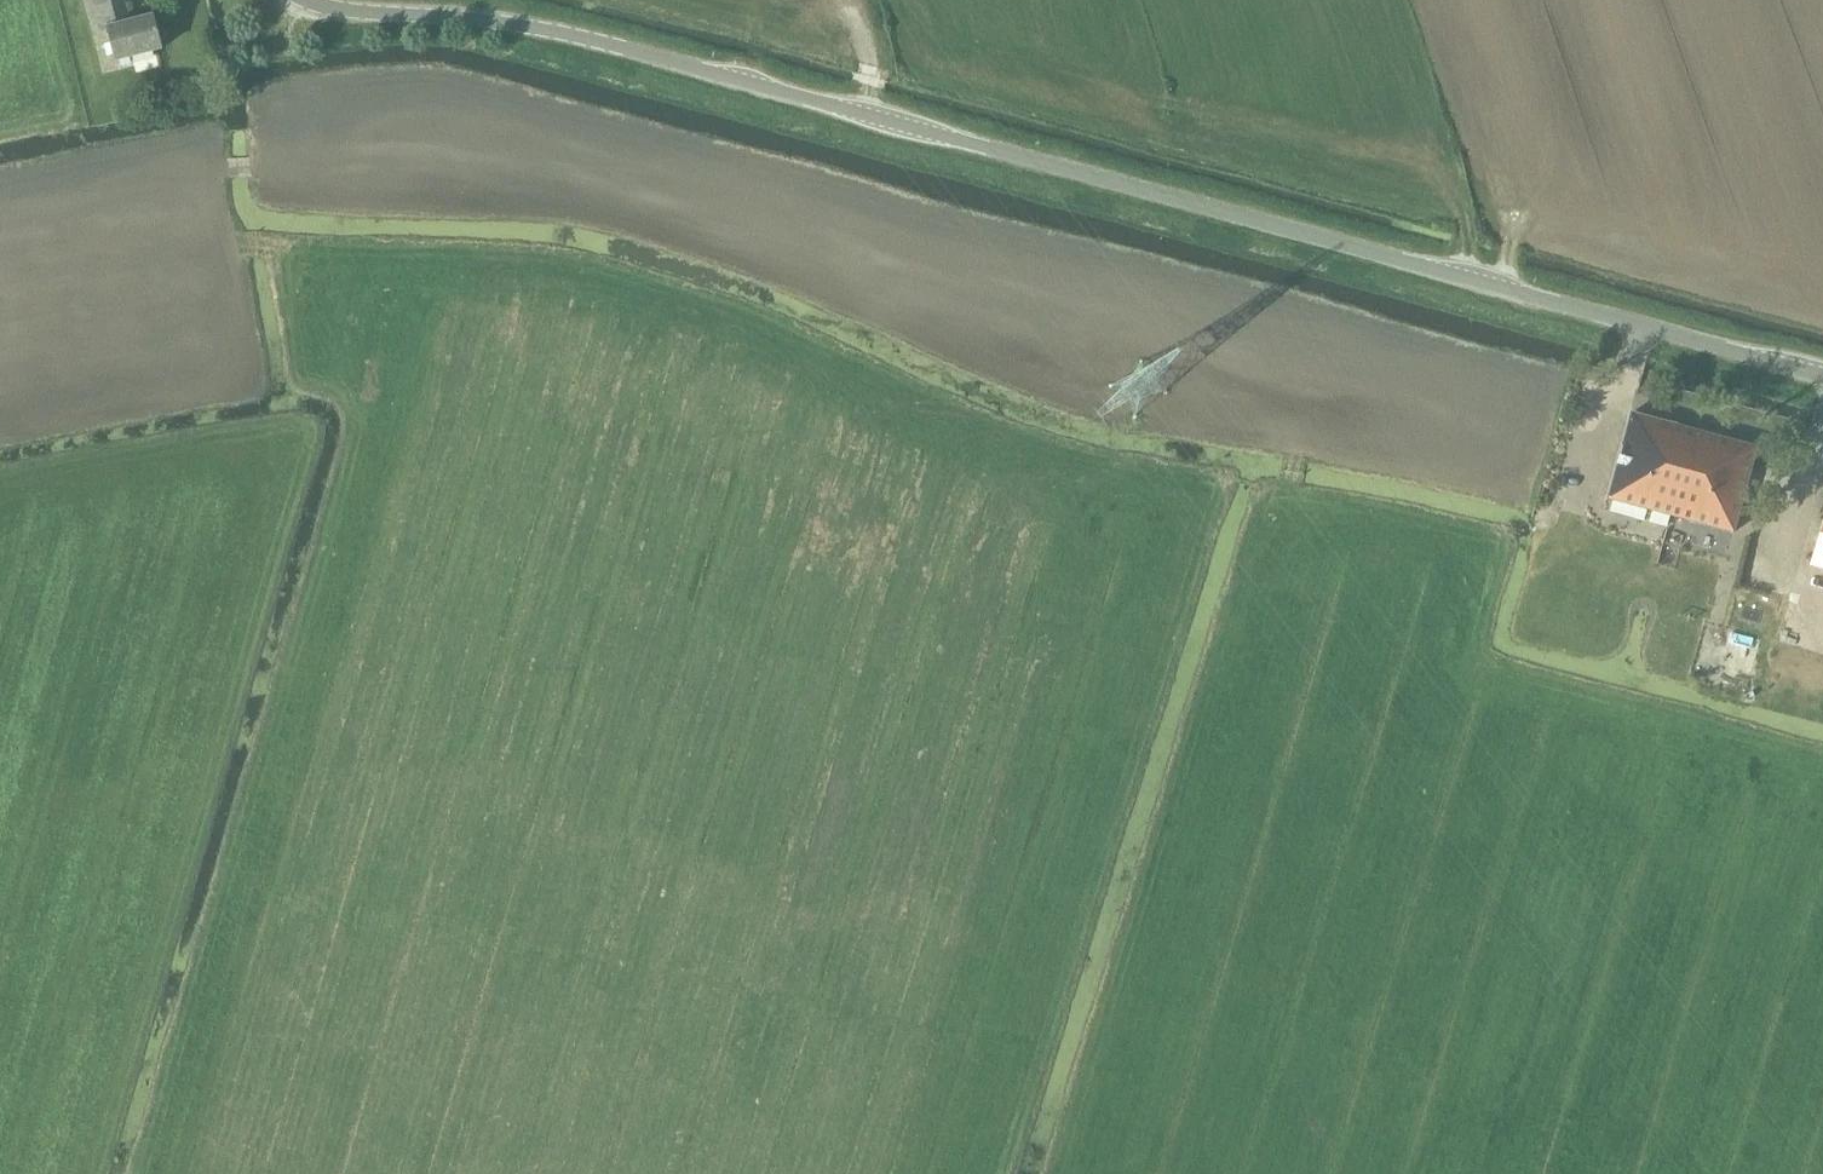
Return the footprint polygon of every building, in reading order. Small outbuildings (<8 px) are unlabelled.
[(126,4),(126,0),(92,0),(100,32),(108,30),(116,62),(163,50),(154,16),(131,22),(126,4)] [(1737,533),(1759,451),(1632,416),(1608,498),(1737,533)] [(1810,565),(1822,569),(1822,522),(1810,565)]
